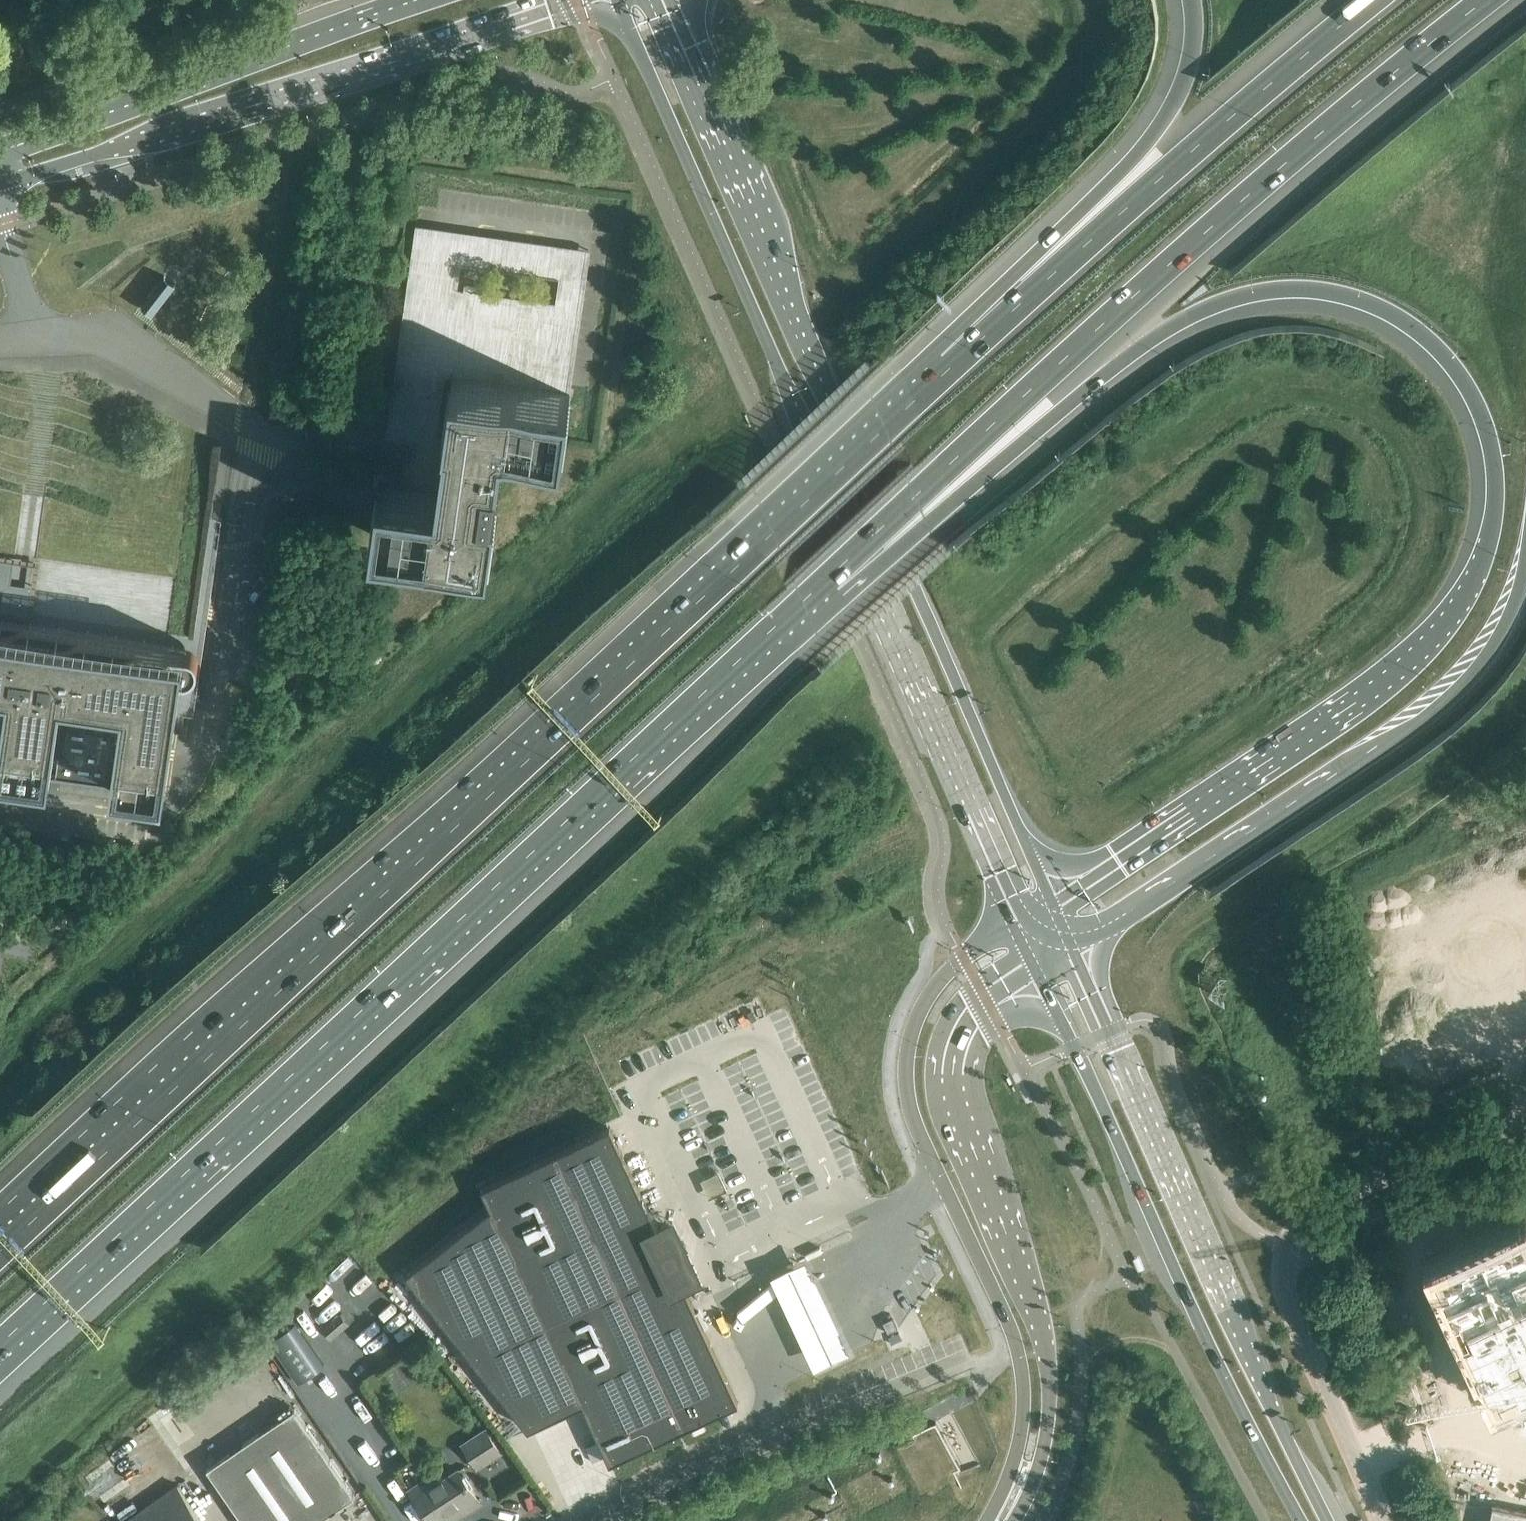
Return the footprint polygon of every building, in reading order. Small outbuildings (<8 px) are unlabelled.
[(441,459),(444,460),(448,428),(445,428),(453,374),(570,391),(591,248),(415,223),(395,366),(385,434),(414,438),(407,484),(431,488),(439,489),(442,472),(439,471),(441,459)] [(439,489),(431,488),(407,484),(379,480),(372,534),(489,551),(497,497),(494,496),(502,436),(563,445),(570,391),(453,374),(445,428),(448,428),(444,460),(441,459),(439,471),(442,472),(439,489)] [(51,776),(111,785),(165,793),(175,718),(176,710),(182,669),(183,670),(184,670),(186,670),(187,670),(188,670),(189,670),(190,669),(191,669),(192,668),(193,668),(194,667),(195,666),(196,666),(197,665),(197,664),(198,663),(198,662),(199,661),(199,659),(199,658),(199,657),(199,656),(199,655),(199,654),(199,653),(198,652),(198,651),(197,650),(196,649),(196,648),(195,647),(194,646),(193,646),(192,645),(191,644),(190,644),(189,644),(188,644),(0,617),(0,769),(51,776)] [(490,1206),(405,1272),(528,1428),(583,1402),(610,1461),(616,1458),(738,1401),(703,1326),(692,1301),(685,1286),(680,1277),(691,1272),(670,1226),(659,1231),(655,1222),(610,1126),(481,1186),(490,1206)] [(1438,1280),(1452,1308),(1459,1305),(1469,1326),(1462,1330),(1475,1358),(1482,1355),(1487,1366),(1480,1369),(1487,1384),(1494,1381),(1498,1388),(1515,1380),(1518,1387),(1525,1383),(1525,1239),(1522,1232),(1505,1241),(1502,1233),(1456,1255),(1459,1261),(1442,1270),(1445,1276),(1438,1280)] [(805,1268),(771,1284),(815,1377),(850,1360),(805,1268)] [(289,1311),(263,1329),(298,1382),(325,1365),(289,1311)] [(340,1312),(322,1328),(331,1339),(350,1324),(340,1312)] [(893,1323),(883,1327),(889,1338),(898,1333),(894,1325),(893,1323)] [(251,1437),(308,1520),(316,1520),(355,1495),(295,1407),(251,1437)] [(868,1448),(878,1467),(775,1520),(852,1520),(918,1487),(920,1490),(961,1469),(936,1422),(914,1434),(909,1426),(868,1448)] [(485,1429),(463,1444),(478,1466),(500,1452),(485,1429)] [(251,1437),(207,1467),(244,1520),(308,1520),(251,1437)] [(415,1496),(425,1512),(423,1513),(426,1517),(427,1516),(431,1520),(432,1520),(462,1501),(467,1509),(479,1501),(458,1468),(415,1496)] [(126,1520),(204,1520),(178,1484),(126,1520)]
